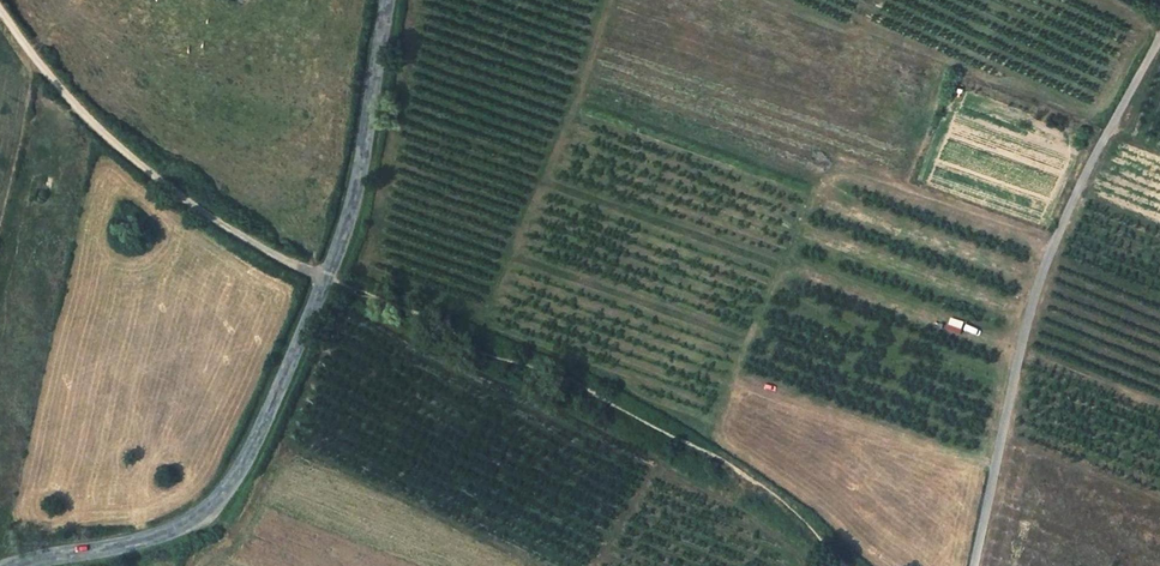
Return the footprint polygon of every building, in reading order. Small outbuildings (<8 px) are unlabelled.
[(1089,209),(1093,197),(1084,193),(1080,206),(1089,209)]
